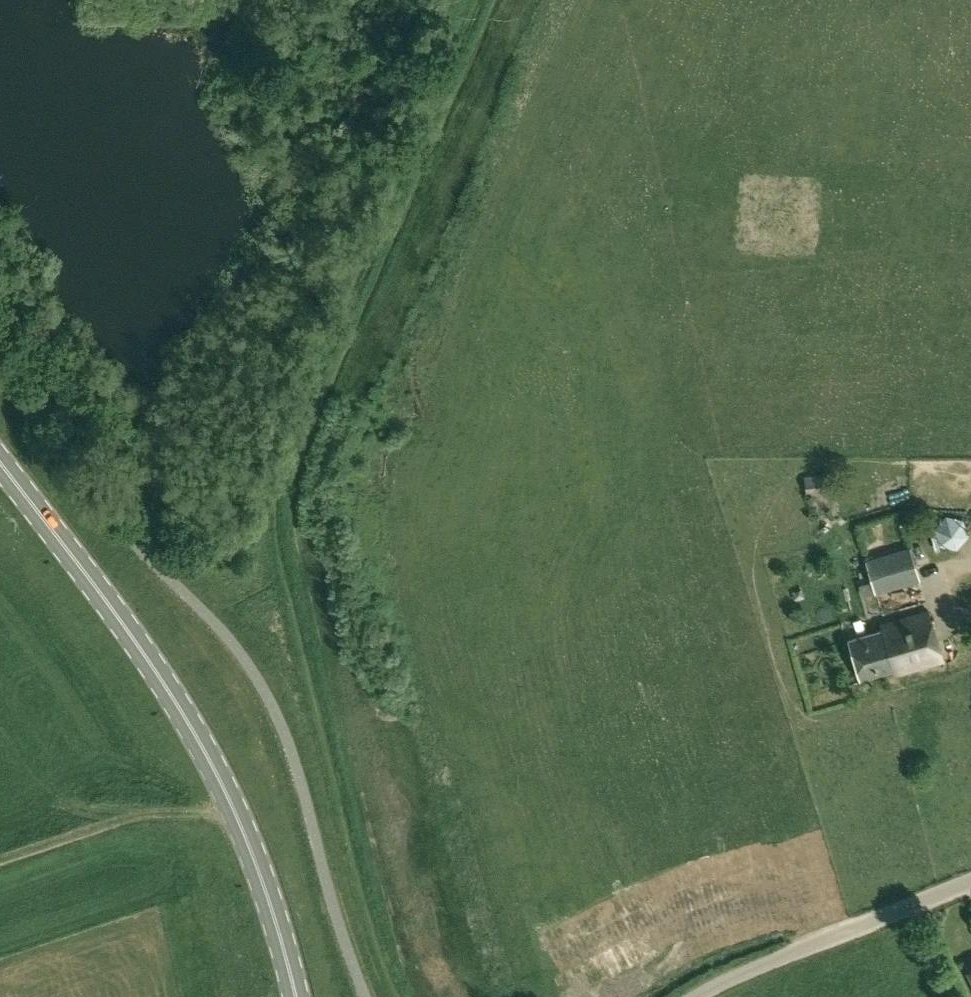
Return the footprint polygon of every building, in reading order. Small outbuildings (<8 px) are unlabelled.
[(814,481),(815,495),(826,494),(827,508),(841,507),(839,480),(814,481)] [(941,526),(948,548),(970,540),(970,524),(968,516),(941,526)] [(911,547),(910,547),(868,559),(877,592),(921,579),(911,547)] [(945,659),(930,610),(882,625),(883,630),(850,640),(862,679),(895,669),(897,674),(945,659)]
